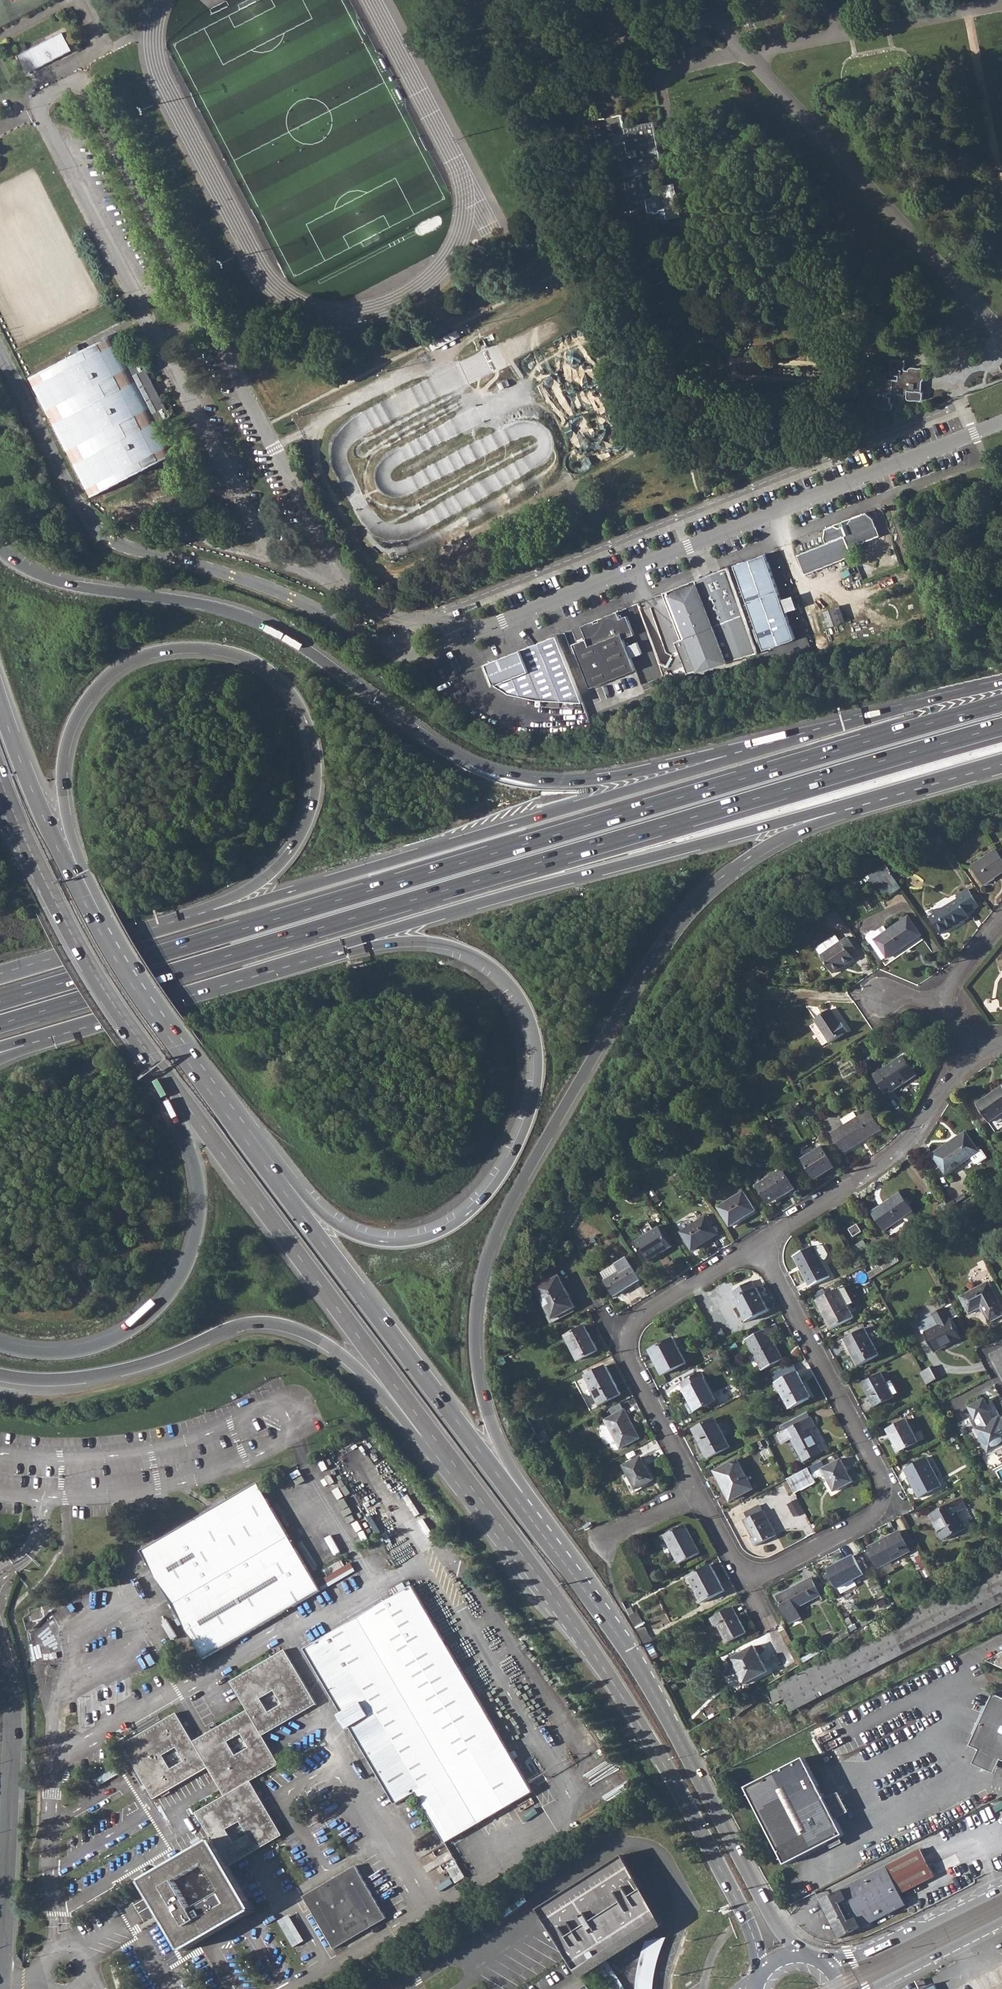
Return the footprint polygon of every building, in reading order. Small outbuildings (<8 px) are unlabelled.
[(64,29),(20,51),(29,69),(73,47),(64,29)] [(660,208),(643,212),(640,200),(658,197),(650,158),(658,156),(648,105),(617,112),(623,144),(611,146),(615,167),(617,167),(628,230),(663,223),(660,208)] [(640,200),(643,212),(660,208),(658,197),(640,200)] [(28,380),(92,498),(178,452),(162,421),(172,416),(156,387),(141,358),(131,364),(115,333),(28,380)] [(878,408),(893,409),(893,402),(891,401),(892,395),(888,394),(888,391),(907,392),(909,399),(924,399),(924,391),(922,390),(923,379),(924,379),(924,369),(923,367),(910,366),(908,368),(908,369),(905,370),(905,360),(892,359),(892,374),(897,374),(897,378),(866,377),(866,387),(861,386),(860,403),(878,403),(878,408)] [(838,434),(840,441),(856,435),(856,429),(852,428),(838,434)] [(797,554),(805,574),(852,557),(849,548),(879,537),(872,518),(863,511),(825,526),(824,536),(827,542),(797,554)] [(795,634),(765,552),(733,564),(764,646),(795,634)] [(756,649),(726,566),(666,590),(683,635),(679,637),(673,639),(685,672),(756,649)] [(683,635),(666,590),(662,592),(679,637),(683,635)] [(825,625),(843,620),(839,605),(821,610),(825,625)] [(572,642),(590,685),(635,667),(625,639),(631,636),(622,613),(617,615),(615,610),(580,624),(586,636),(572,642)] [(533,697),(583,700),(554,634),(488,661),(486,665),(493,683),(506,692),(533,697)] [(985,884),(1001,873),(1001,856),(997,849),(973,866),(985,884)] [(903,887),(893,871),(883,878),(884,880),(891,891),(893,894),(903,887)] [(891,891),(884,880),(876,885),(883,896),(891,891)] [(959,898),(937,912),(930,916),(942,934),(965,919),(962,916),(968,912),(975,907),(969,898),(973,894),(968,887),(957,895),(959,898)] [(980,904),(973,894),(969,898),(975,907),(980,904)] [(813,923),(817,930),(827,923),(823,916),(813,923)] [(877,939),(888,957),(922,936),(910,918),(890,931),(877,939)] [(888,957),(877,939),(890,931),(887,926),(878,931),(874,930),(869,933),(869,937),(884,960),(888,957)] [(773,939),(776,944),(788,937),(785,932),(773,939)] [(838,934),(818,948),(822,955),(842,941),(838,934)] [(822,955),(834,972),(855,958),(853,955),(859,951),(849,936),(842,941),(822,955)] [(749,951),(752,960),(763,955),(758,945),(749,951)] [(815,1019),(831,1042),(849,1030),(844,1023),(841,1024),(831,1009),(815,1019)] [(887,1094),(896,1088),(895,1086),(908,1077),(909,1079),(917,1074),(905,1055),(882,1071),(878,1064),(871,1069),(887,1094)] [(896,1088),(909,1079),(908,1077),(895,1086),(896,1088)] [(990,1122),(1001,1113),(1001,1086),(977,1104),(990,1122)] [(802,1110),(807,1118),(813,1115),(808,1107),(802,1110)] [(833,1133),(844,1151),(882,1128),(871,1109),(833,1133)] [(966,1131),(957,1137),(959,1139),(968,1133),(966,1131)] [(980,1152),(968,1133),(959,1139),(957,1137),(932,1153),(947,1174),(980,1152)] [(804,1159),(816,1179),(835,1166),(823,1147),(804,1159)] [(757,1182),(769,1201),(779,1195),(780,1198),(795,1188),(782,1166),(757,1182)] [(873,1211),(886,1230),(914,1210),(901,1192),(873,1211)] [(733,1225),(734,1227),(757,1213),(745,1193),(720,1209),(731,1226),(733,1225)] [(682,1231),(693,1249),(718,1234),(707,1216),(682,1231)] [(955,1228),(962,1241),(973,1235),(966,1222),(955,1228)] [(849,1229),(854,1236),(863,1231),(859,1223),(849,1229)] [(647,1261),(664,1250),(662,1247),(671,1242),(661,1226),(635,1241),(647,1261)] [(579,1250),(583,1256),(596,1248),(593,1241),(579,1250)] [(673,1245),(671,1242),(662,1247),(664,1250),(673,1245)] [(794,1255),(811,1287),(831,1276),(823,1261),(816,1248),(814,1245),(794,1255)] [(816,1248),(823,1261),(827,1259),(829,1255),(824,1247),(820,1245),(816,1248)] [(851,1259),(856,1268),(862,1265),(857,1256),(851,1259)] [(603,1272),(616,1295),(641,1280),(626,1257),(603,1272)] [(552,1270),(539,1278),(538,1287),(556,1277),(552,1270)] [(536,1288),(552,1319),(575,1307),(559,1275),(556,1277),(538,1287),(536,1288)] [(735,1297),(748,1321),(769,1310),(757,1286),(755,1287),(752,1280),(733,1290),(737,1296),(735,1297)] [(989,1323),(1001,1316),(1001,1307),(989,1282),(960,1297),(969,1314),(981,1307),(989,1323)] [(854,1302),(845,1285),(840,1289),(848,1305),(854,1302)] [(818,1300),(822,1309),(825,1308),(830,1317),(827,1319),(833,1329),(855,1317),(848,1305),(840,1289),(818,1300)] [(946,1307),(933,1314),(939,1326),(927,1332),(925,1333),(935,1352),(962,1338),(946,1307)] [(921,1320),(927,1332),(939,1326),(933,1314),(921,1320)] [(846,1332),(848,1337),(868,1327),(865,1322),(846,1332)] [(747,1339),(763,1370),(783,1359),(771,1335),(780,1331),(776,1323),(747,1339)] [(851,1349),(860,1365),(882,1354),(878,1347),(886,1343),(876,1324),(843,1341),(848,1351),(851,1349)] [(566,1335),(579,1359),(598,1349),(585,1325),(566,1335)] [(715,1332),(719,1340),(728,1336),(723,1328),(715,1332)] [(650,1350),(663,1374),(686,1361),(673,1337),(650,1350)] [(508,1364),(504,1357),(498,1360),(501,1367),(508,1364)] [(586,1376),(601,1404),(621,1394),(606,1365),(586,1376)] [(934,1366),(922,1372),(928,1383),(939,1377),(934,1366)] [(691,1413),(695,1411),(717,1399),(702,1371),(696,1374),(694,1372),(685,1376),(687,1379),(680,1383),(691,1402),(686,1404),(691,1413)] [(792,1408),(810,1398),(802,1381),(804,1380),(799,1371),(778,1382),(792,1408)] [(863,1384),(876,1407),(895,1397),(883,1374),(863,1384)] [(813,1397),(804,1380),(802,1381),(810,1398),(813,1397)] [(1001,1419),(1000,1416),(1001,1416),(993,1401),(988,1405),(984,1398),(970,1407),(976,1418),(973,1420),(972,1420),(976,1427),(969,1431),(977,1444),(985,1440),(989,1446),(992,1447),(996,1447),(996,1448),(1001,1445),(1001,1419)] [(621,1448),(639,1438),(633,1429),(635,1428),(625,1409),(606,1419),(621,1448)] [(972,1420),(973,1420),(971,1416),(959,1423),(965,1434),(969,1431),(976,1427),(972,1420)] [(715,1417),(704,1423),(705,1425),(695,1431),(709,1457),(731,1446),(715,1417)] [(792,1438),(804,1461),(823,1452),(811,1429),(816,1426),(812,1418),(778,1436),(782,1444),(792,1438)] [(888,1430),(900,1452),(919,1442),(907,1420),(888,1430)] [(759,1442),(762,1448),(767,1446),(764,1440),(759,1442)] [(625,1467),(637,1490),(654,1481),(641,1457),(625,1467)] [(905,1470),(919,1498),(943,1486),(928,1458),(905,1470)] [(716,1471),(731,1500),(753,1489),(737,1459),(716,1471)] [(853,1482),(841,1459),(817,1472),(819,1477),(822,1478),(826,1476),(835,1492),(853,1482)] [(810,1468),(789,1477),(795,1492),(816,1483),(810,1468)] [(141,1551),(204,1659),(321,1591),(320,1589),(354,1569),(350,1563),(345,1566),(327,1576),(316,1583),(257,1483),(141,1551)] [(931,1515),(936,1524),(940,1523),(948,1539),(967,1529),(959,1513),(967,1508),(962,1499),(931,1515)] [(791,1506),(799,1521),(805,1518),(798,1503),(791,1506)] [(777,1535),(764,1510),(763,1510),(759,1505),(744,1513),(756,1535),(752,1537),(756,1546),(777,1535)] [(945,1541),(948,1539),(940,1523),(936,1524),(945,1541)] [(665,1535),(680,1564),(700,1553),(685,1524),(665,1535)] [(869,1548),(880,1568),(911,1552),(900,1532),(869,1548)] [(828,1570),(839,1589),(864,1575),(854,1556),(828,1570)] [(792,1711),(1001,1603),(1001,1557),(996,1561),(998,1565),(888,1623),(890,1628),(767,1693),(773,1704),(785,1698),(792,1711)] [(981,1565),(985,1571),(996,1565),(993,1559),(981,1565)] [(342,1560),(324,1571),(327,1576),(345,1566),(342,1560)] [(689,1577),(704,1603),(725,1592),(711,1565),(689,1577)] [(778,1596),(793,1624),(803,1618),(797,1608),(821,1595),(812,1578),(778,1596)] [(403,1582),(391,1589),(395,1596),(407,1588),(403,1582)] [(533,1791),(412,1586),(407,1588),(395,1596),(354,1620),(342,1627),(305,1649),(342,1713),(339,1714),(347,1728),(350,1726),(396,1804),(415,1792),(429,1815),(419,1821),(428,1835),(437,1829),(446,1844),(533,1791)] [(32,1610),(45,1660),(60,1657),(47,1606),(32,1610)] [(720,1626),(729,1643),(747,1633),(733,1607),(710,1619),(715,1629),(720,1626)] [(629,1615),(641,1637),(649,1633),(638,1611),(629,1615)] [(349,1612),(337,1619),(342,1627),(354,1620),(349,1612)] [(839,1633),(843,1640),(850,1636),(847,1629),(839,1633)] [(642,1640),(645,1645),(651,1642),(653,1641),(650,1636),(642,1640)] [(146,1644),(154,1659),(163,1654),(154,1639),(146,1644)] [(645,1645),(651,1657),(657,1654),(651,1642),(645,1645)] [(754,1647),(734,1658),(742,1673),(738,1674),(744,1685),(768,1672),(754,1647)] [(145,1880),(185,1949),(254,1909),(228,1867),(283,1835),(251,1781),(279,1764),(263,1736),(317,1704),(285,1650),(231,1681),(248,1710),(194,1740),(177,1713),(123,1744),(155,1799),(209,1767),(226,1795),(197,1813),(213,1841),(145,1880)] [(998,1653),(984,1660),(996,1665),(1001,1668),(1001,1652),(998,1653)] [(730,1659),(738,1674),(742,1673),(734,1658),(730,1659)] [(728,1710),(732,1717),(767,1697),(762,1689),(728,1710)] [(1001,1758),(1001,1759),(1001,1697),(992,1692),(969,1744),(979,1749),(973,1762),(994,1772),(1001,1758)] [(844,1834),(836,1818),(826,1799),(804,1757),(746,1786),(785,1864),(829,1841),(840,1835),(844,1834)] [(838,1792),(826,1799),(836,1818),(849,1811),(838,1792)] [(590,1807),(596,1819),(609,1811),(603,1800),(590,1807)] [(843,1842),(840,1835),(829,1841),(832,1848),(843,1842)] [(934,1876),(920,1848),(841,1889),(861,1927),(906,1904),(900,1893),(934,1876)] [(669,1926),(628,1853),(539,1909),(586,1980),(615,1961),(629,1952),(669,1926)] [(448,1869),(456,1883),(466,1877),(458,1863),(448,1869)] [(304,1896),(335,1948),(387,1919),(356,1866),(304,1896)] [(841,1937),(861,1927),(841,1889),(820,1899),(840,1937),(841,1937)] [(291,1913),(279,1920),(294,1946),(306,1940),(291,1913)] [(611,1965),(602,1970),(613,1988),(626,1988),(611,1965)] [(980,1975),(986,1988),(987,1988),(1001,1981),(1001,1967),(1001,1965),(980,1975)] [(974,1978),(979,1988),(986,1988),(980,1975),(974,1978)] [(974,1978),(953,1988),(979,1988),(974,1978)] [(653,1988),(653,1982),(637,1980),(637,1987),(637,1988),(653,1988)]
